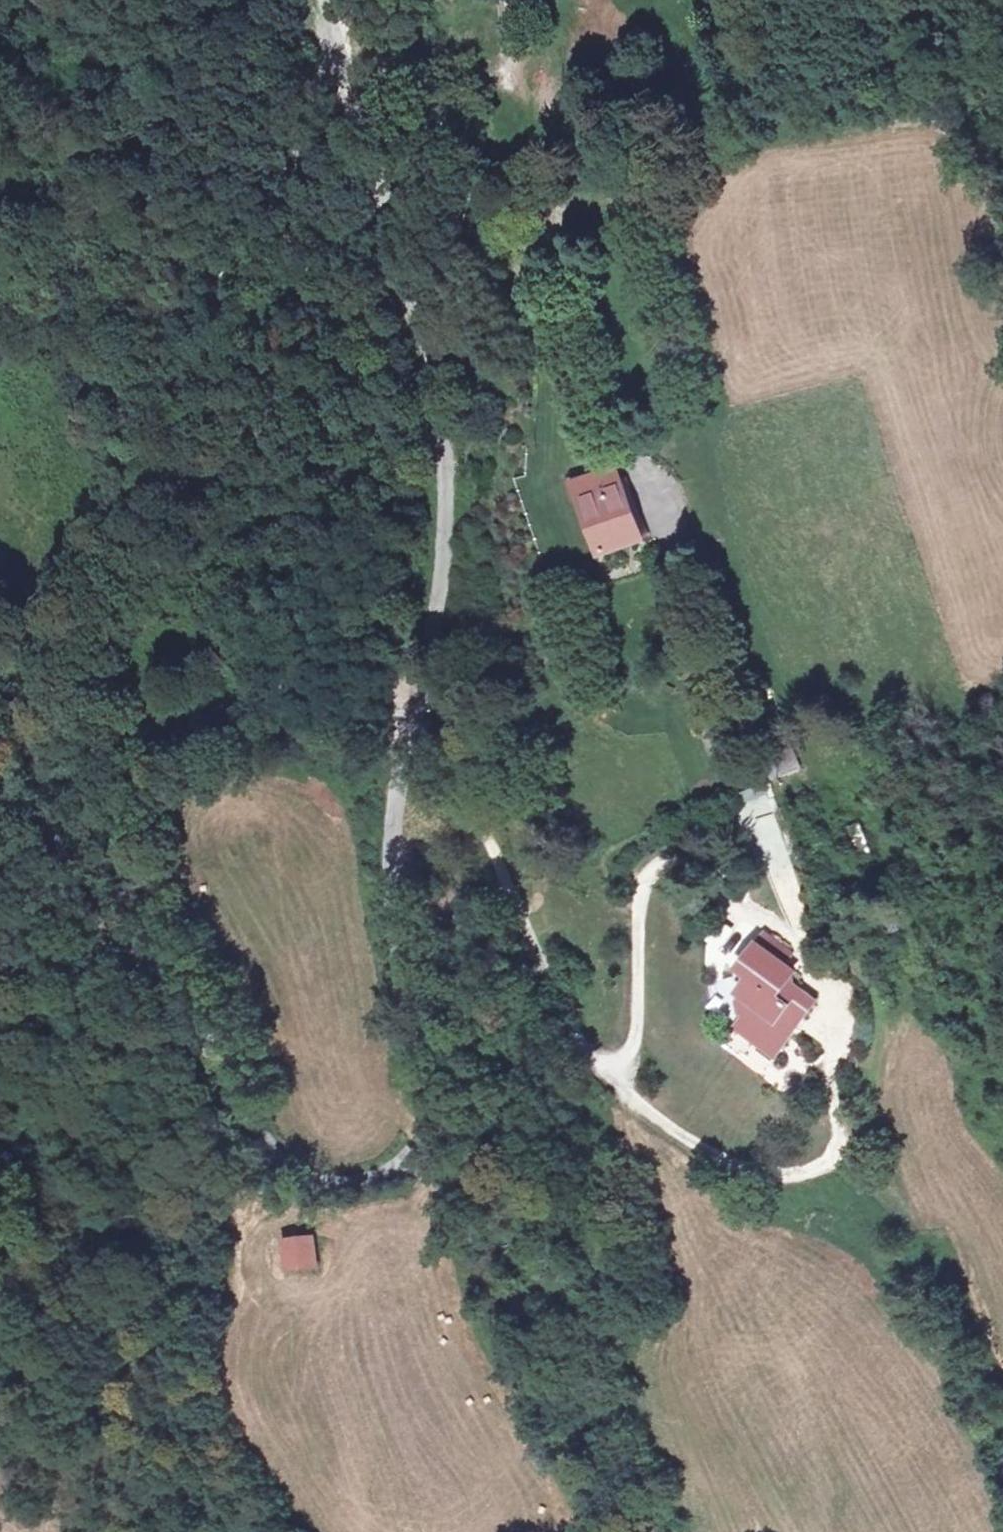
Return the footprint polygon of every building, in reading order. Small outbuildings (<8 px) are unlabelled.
[(592,570),(630,558),(606,487),(567,500),(592,570)] [(739,1044),(776,1070),(812,1016),(776,991),(791,969),(763,950),(736,988),(749,997),(739,1012),(754,1022),(739,1044)] [(281,1285),(308,1279),(302,1251),(277,1256),(281,1285)]
